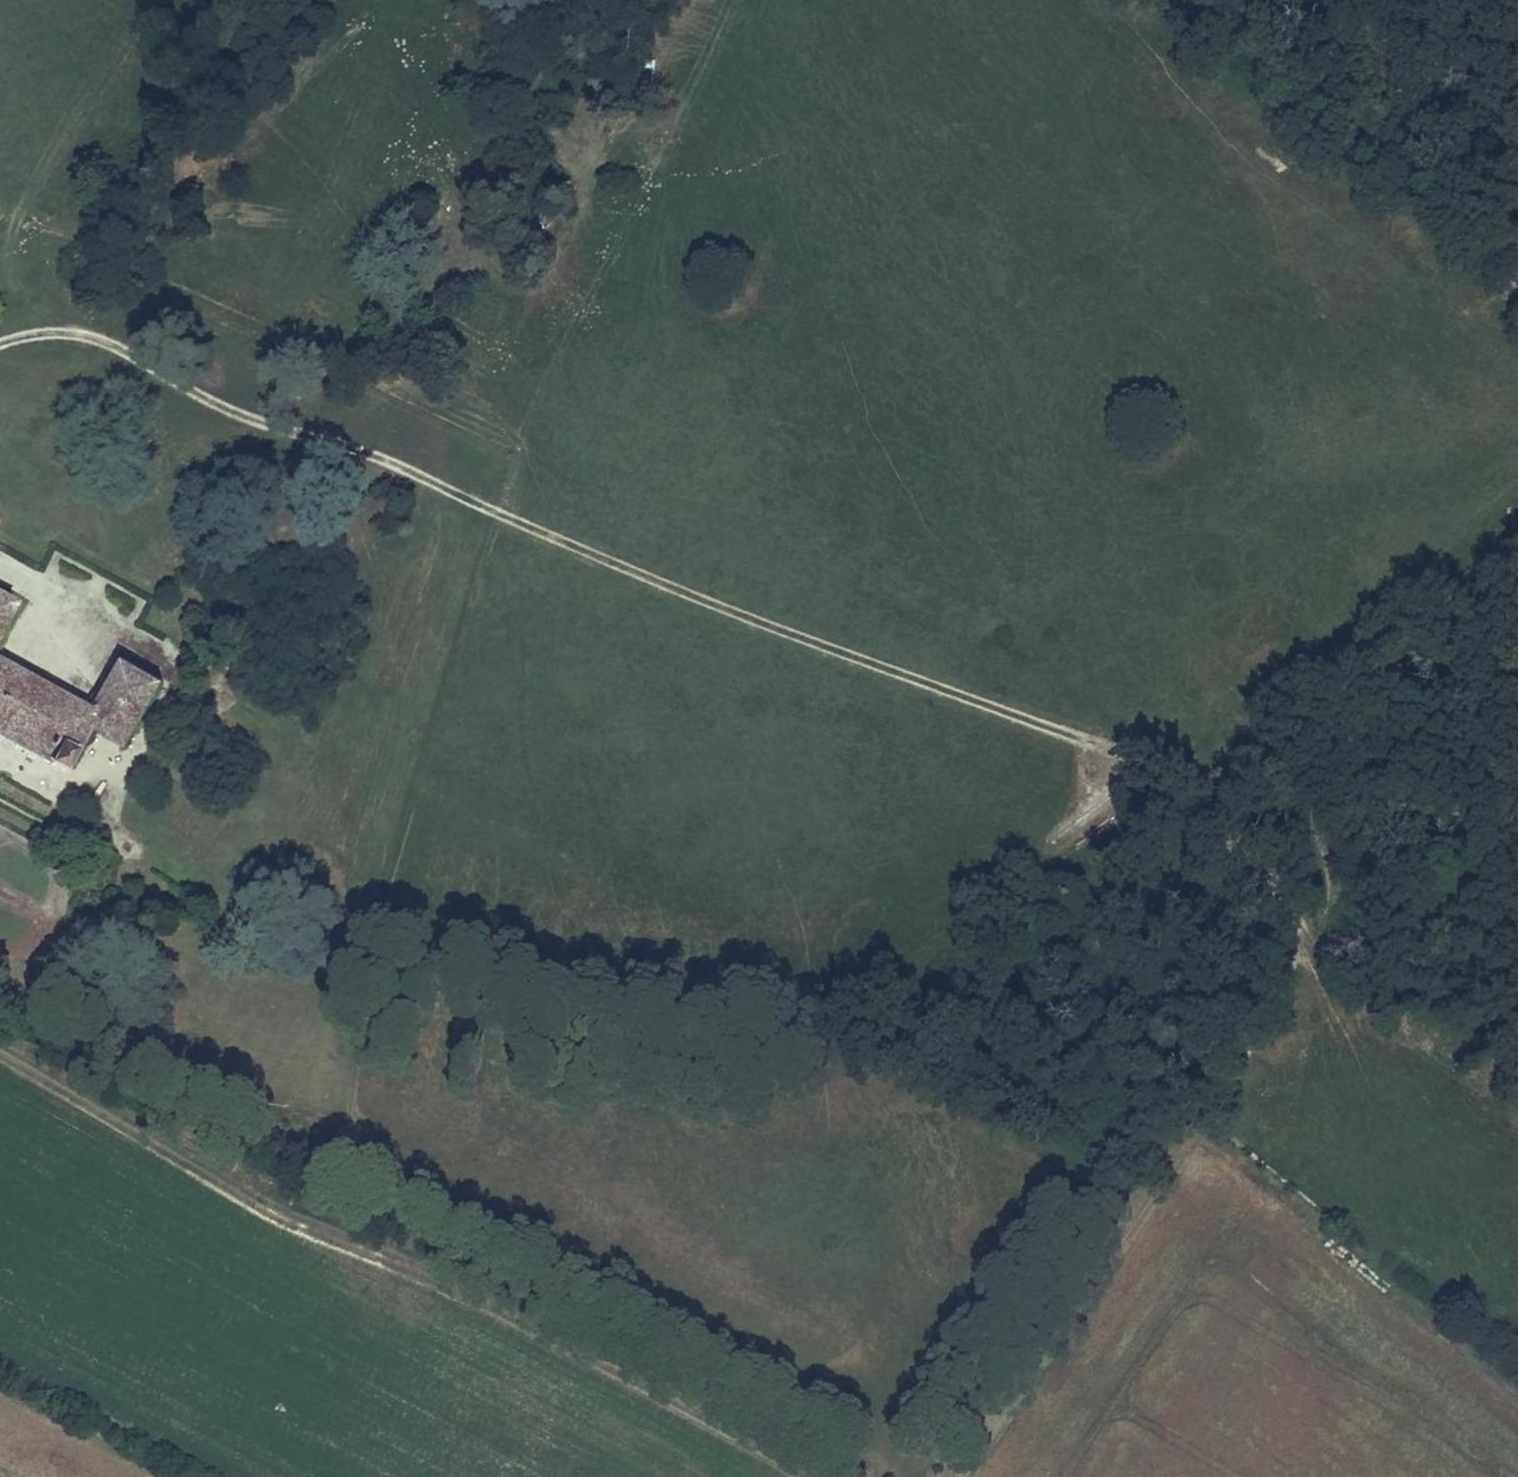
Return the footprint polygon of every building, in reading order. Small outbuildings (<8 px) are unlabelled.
[(22,609),(0,597),(0,652),(22,609)] [(70,783),(95,737),(131,757),(170,690),(127,667),(98,718),(0,664),(0,745),(70,783)]
